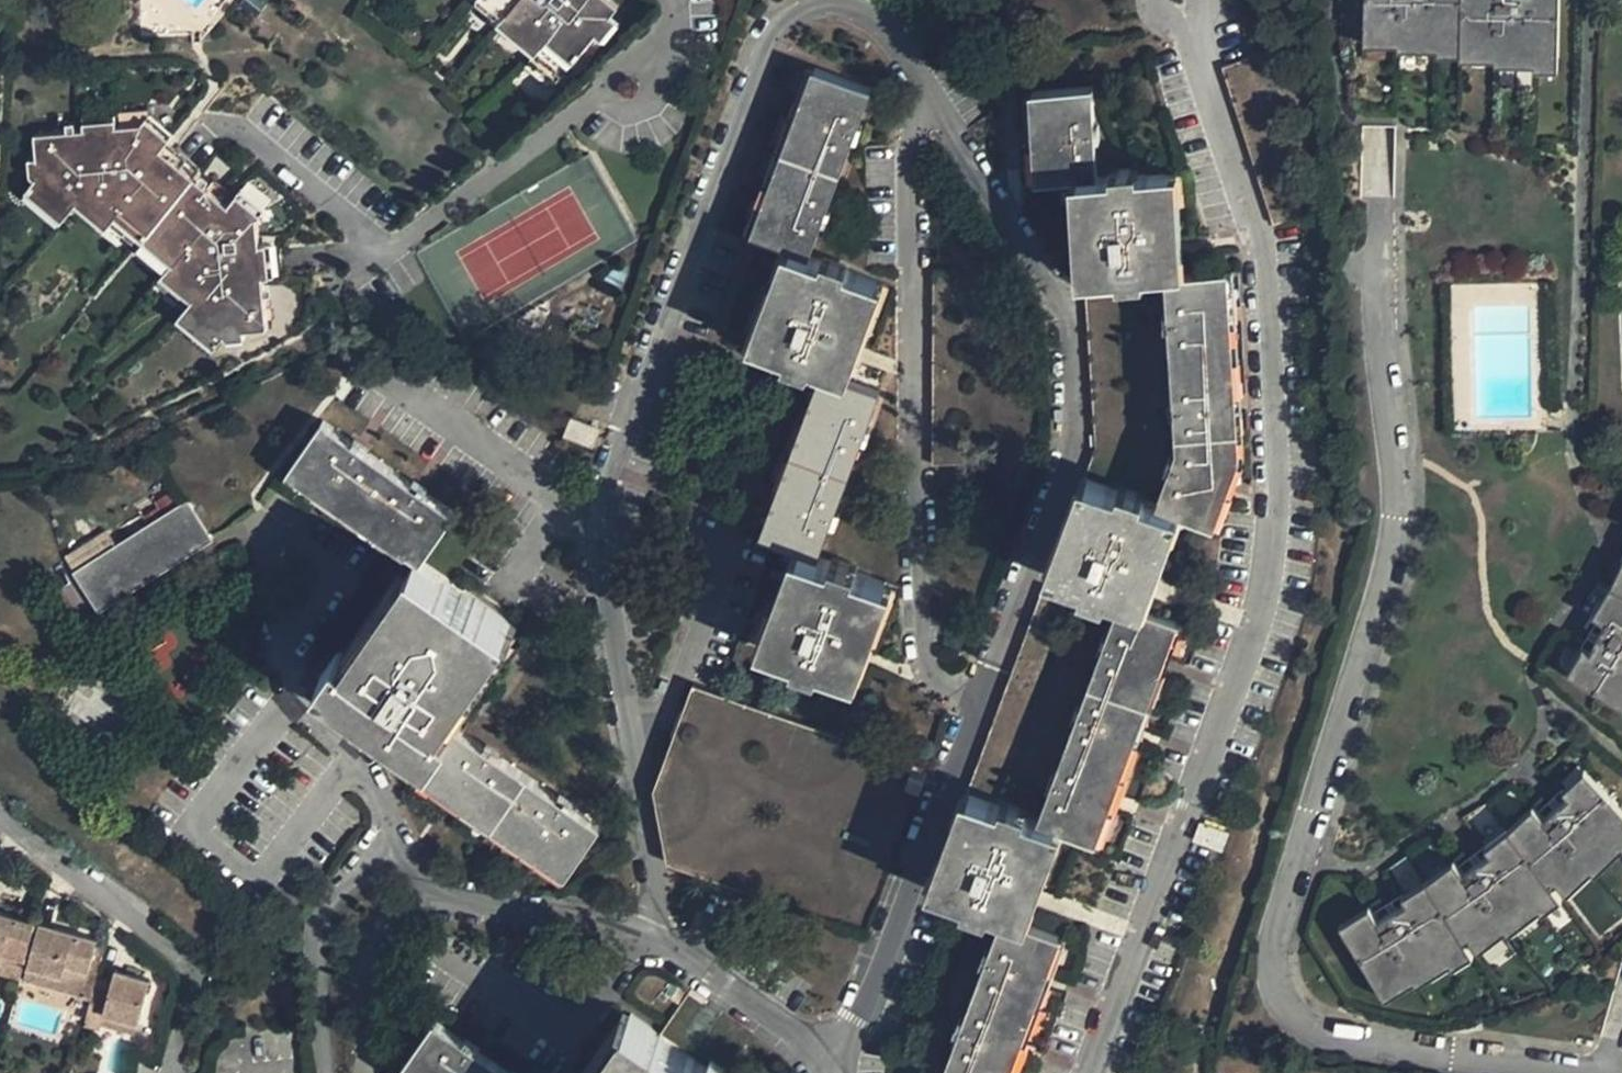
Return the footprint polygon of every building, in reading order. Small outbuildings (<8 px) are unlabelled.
[(505,17),(509,12),(515,3),(510,0),(484,0),(505,17)] [(568,72),(587,47),(597,55),(617,29),(608,22),(624,1),(622,0),(510,0),(515,3),(509,12),(547,42),(540,50),(568,72)] [(1363,25),(1399,25),(1399,31),(1433,31),(1433,35),(1461,36),(1460,42),(1496,42),(1496,47),(1530,47),(1530,52),(1557,52),(1558,0),(1363,0),(1363,25)] [(505,17),(502,20),(540,50),(547,42),(509,12),(505,17)] [(1399,25),(1363,25),(1364,37),(1399,37),(1399,31),(1399,25)] [(1399,37),(1399,44),(1433,43),(1433,35),(1433,31),(1399,31),(1399,37)] [(1461,36),(1433,35),(1433,43),(1433,49),(1460,49),(1460,42),(1461,36)] [(1460,49),(1460,55),(1496,55),(1496,47),(1496,42),(1460,42),(1460,49)] [(1530,47),(1496,47),(1496,55),(1496,60),(1530,61),(1530,52),(1530,47)] [(568,72),(540,50),(531,62),(559,84),(568,72)] [(1531,65),(1557,66),(1557,52),(1530,52),(1530,61),(1531,65)] [(871,90),(812,68),(750,234),(784,247),(808,256),(871,90)] [(1092,89),(1030,93),(1035,181),(1072,179),(1097,178),(1092,89)] [(135,127),(160,148),(169,137),(143,116),(135,127)] [(105,118),(74,122),(75,134),(106,130),(105,118)] [(146,237),(191,181),(164,160),(157,167),(149,161),(155,153),(160,148),(135,127),(106,130),(75,134),(27,139),(30,165),(32,181),(26,187),(23,191),(61,220),(67,212),(76,201),(109,227),(119,216),(146,237)] [(191,181),(195,175),(160,148),(155,153),(164,160),(191,181)] [(164,160),(155,153),(149,161),(157,167),(164,160)] [(32,181),(30,165),(17,166),(19,180),(26,187),(32,181)] [(1078,280),(1118,277),(1144,276),(1167,275),(1184,274),(1177,174),(1097,178),(1072,179),(1078,280)] [(224,335),(243,333),(268,330),(262,280),(258,247),(255,223),(229,203),(225,208),(218,216),(210,210),(217,201),(205,192),(191,181),(146,237),(173,258),(163,270),(197,296),(187,307),(180,316),(217,345),(220,341),(224,335)] [(217,201),(225,208),(229,203),(209,187),(205,192),(217,201)] [(14,203),(51,232),(61,220),(23,191),(14,203)] [(229,203),(255,223),(264,211),(237,192),(229,203)] [(76,201),(67,212),(101,238),(109,227),(76,201)] [(218,216),(225,208),(217,201),(210,210),(218,216)] [(119,216),(109,227),(138,248),(146,237),(119,216)] [(173,258),(146,237),(138,248),(163,270),(173,258)] [(274,279),(271,245),(258,247),(262,280),(274,279)] [(749,342),(786,355),(811,364),(824,369),(844,377),(879,283),(847,270),(822,261),(808,256),(784,247),(749,342)] [(163,270),(155,280),(187,307),(197,296),(163,270)] [(1184,274),(1167,275),(1177,447),(1155,505),(1179,514),(1214,526),(1240,457),(1228,271),(1184,274)] [(1086,297),(1096,449),(1081,478),(1118,491),(1120,485),(1114,297),(1086,297)] [(217,345),(180,316),(171,328),(208,357),(217,345)] [(224,335),(220,341),(228,347),(245,346),(243,333),(224,335)] [(824,369),(762,536),(793,549),(817,557),(879,391),(844,377),(824,369)] [(593,448),(599,429),(570,417),(563,436),(593,448)] [(322,422),(289,470),(405,552),(407,549),(418,557),(422,560),(454,513),(322,422)] [(1046,570),(1069,579),(1120,598),(1144,608),(1179,514),(1155,505),(1143,500),(1118,491),(1081,478),(1046,570)] [(210,538),(188,501),(76,572),(100,608),(210,538)] [(759,643),(796,657),(820,666),(854,678),(888,585),(817,557),(793,549),(759,643)] [(323,676),(435,753),(454,727),(443,720),(510,624),(422,560),(418,557),(349,657),(341,650),(323,676)] [(1621,571),(1621,560),(1620,559),(1608,584),(1614,587),(1621,571)] [(1621,704),(1621,571),(1614,587),(1597,617),(1604,621),(1587,651),(1581,647),(1567,671),(1621,704)] [(964,791),(1038,819),(1120,598),(1069,579),(1066,593),(1042,583),(964,791)] [(1597,617),(1614,587),(1608,584),(1591,614),(1597,617)] [(1096,840),(1178,622),(1144,608),(1120,598),(1038,819),(1062,829),(1096,840)] [(748,669),(756,645),(739,640),(731,663),(748,669)] [(1567,671),(1581,647),(1573,643),(1560,667),(1567,671)] [(600,827),(454,727),(435,753),(421,775),(566,876),(600,827)] [(1561,793),(1584,772),(1580,768),(1557,788),(1561,793)] [(1376,988),(1404,971),(1406,973),(1437,954),(1439,956),(1461,943),(1467,939),(1490,922),(1492,923),(1524,901),(1527,904),(1549,889),(1557,882),(1579,862),(1583,865),(1613,836),(1614,837),(1621,830),(1621,811),(1584,772),(1561,793),(1533,817),(1529,810),(1507,831),(1478,852),(1480,855),(1456,873),(1451,865),(1425,883),(1402,898),(1404,901),(1374,920),(1369,911),(1339,929),(1376,988)] [(1027,922),(1062,829),(1038,819),(964,791),(928,885),(1003,912),(1027,922)] [(1507,831),(1529,810),(1525,806),(1519,812),(1503,826),(1507,831)] [(1230,831),(1201,821),(1195,839),(1224,850),(1230,831)] [(1478,852),(1507,831),(1503,826),(1475,847),(1478,852)] [(1583,865),(1588,870),(1591,873),(1621,844),(1614,837),(1613,836),(1583,865)] [(1425,883),(1451,865),(1447,860),(1422,878),(1425,883)] [(1579,862),(1557,882),(1565,891),(1588,870),(1583,865),(1579,862)] [(1402,898),(1425,883),(1422,878),(1400,893),(1402,898)] [(1527,904),(1533,913),(1535,915),(1556,898),(1549,889),(1527,904)] [(1492,923),(1500,935),(1501,935),(1533,913),(1527,904),(1524,901),(1492,923)] [(1339,929),(1369,911),(1365,905),(1336,925),(1339,929)] [(1061,936),(1027,922),(1003,912),(943,1072),(1010,1072),(1061,936)] [(13,967),(25,925),(0,918),(0,963),(13,967)] [(1490,922),(1467,939),(1475,951),(1494,939),(1500,935),(1492,923),(1490,922)] [(38,954),(44,931),(30,926),(23,950),(38,954)] [(23,950),(15,981),(29,985),(33,973),(74,985),(85,943),(44,931),(38,954),(23,950)] [(74,985),(71,997),(81,1000),(85,983),(96,946),(85,943),(74,985)] [(1439,956),(1445,965),(1447,969),(1469,955),(1461,943),(1439,956)] [(1406,973),(1412,983),(1414,986),(1445,965),(1439,956),(1437,954),(1406,973)] [(0,963),(0,976),(10,979),(13,967),(0,963)] [(1404,971),(1376,988),(1384,1000),(1412,983),(1406,973),(1404,971)] [(29,985),(71,997),(74,985),(33,973),(29,985)] [(81,1000),(73,1027),(98,1033),(99,1029),(102,1019),(135,1028),(147,985),(114,976),(110,989),(85,983),(81,1000)] [(587,1072),(709,1072),(705,1070),(627,1015),(587,1072)] [(135,1028),(102,1019),(99,1029),(104,1030),(133,1038),(135,1028)] [(433,1021),(397,1072),(509,1072),(433,1021)] [(705,1070),(709,1072),(721,1072),(723,1070),(710,1062),(705,1070)]
